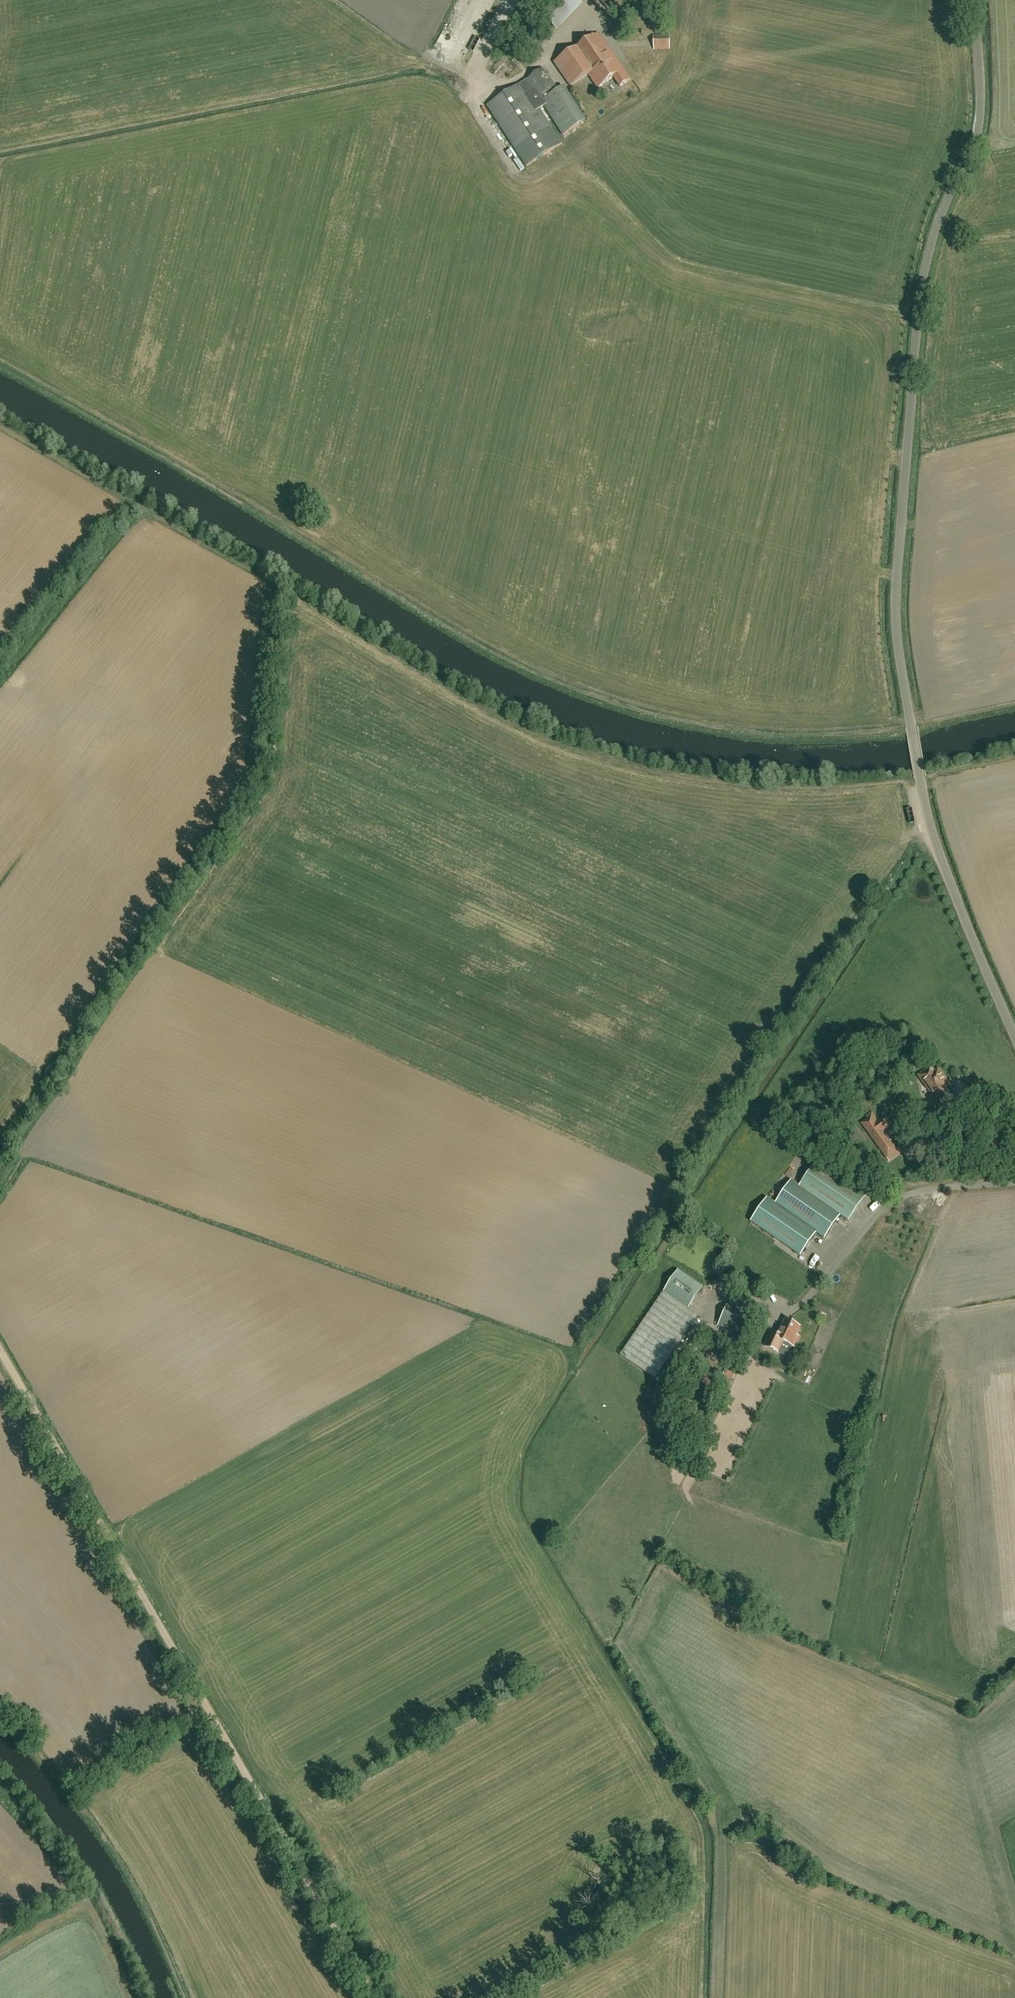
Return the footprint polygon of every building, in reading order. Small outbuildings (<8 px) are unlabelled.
[(581,2),(578,0),(557,0),(540,17),(554,30),(581,2)] [(620,87),(630,80),(598,33),(554,63),(570,87),(588,75),(597,89),(613,78),(620,87)] [(653,50),(670,50),(669,34),(653,35),(653,50)] [(488,105),(487,106),(516,151),(526,167),(561,144),(551,128),(540,110),(544,107),(563,136),(580,125),(558,91),(552,95),(550,91),(555,87),(544,69),(488,105)] [(946,1105),(941,1098),(944,1095),(947,1082),(946,1080),(943,1075),(942,1075),(938,1070),(934,1073),(932,1070),(928,1070),(921,1075),(921,1078),(923,1082),(926,1082),(935,1095),(932,1097),(941,1109),(946,1105)] [(881,1135),(887,1131),(893,1126),(886,1115),(879,1120),(880,1121),(876,1124),(872,1118),(874,1116),(872,1114),(867,1117),(869,1119),(862,1124),(889,1162),(901,1154),(892,1141),(889,1143),(886,1138),(884,1139),(881,1135)] [(865,1198),(815,1164),(799,1187),(791,1181),(775,1204),(767,1199),(751,1222),(800,1256),(816,1233),(825,1239),(840,1216),(849,1221),(865,1198)] [(620,1356),(655,1380),(699,1316),(689,1309),(703,1288),(678,1271),(620,1356)] [(745,1338),(754,1319),(728,1307),(719,1326),(745,1338)] [(779,1336),(771,1333),(765,1347),(778,1353),(783,1342),(794,1347),(798,1337),(796,1336),(799,1328),(786,1321),(779,1336)] [(719,1362),(731,1344),(723,1338),(711,1356),(719,1362)]
